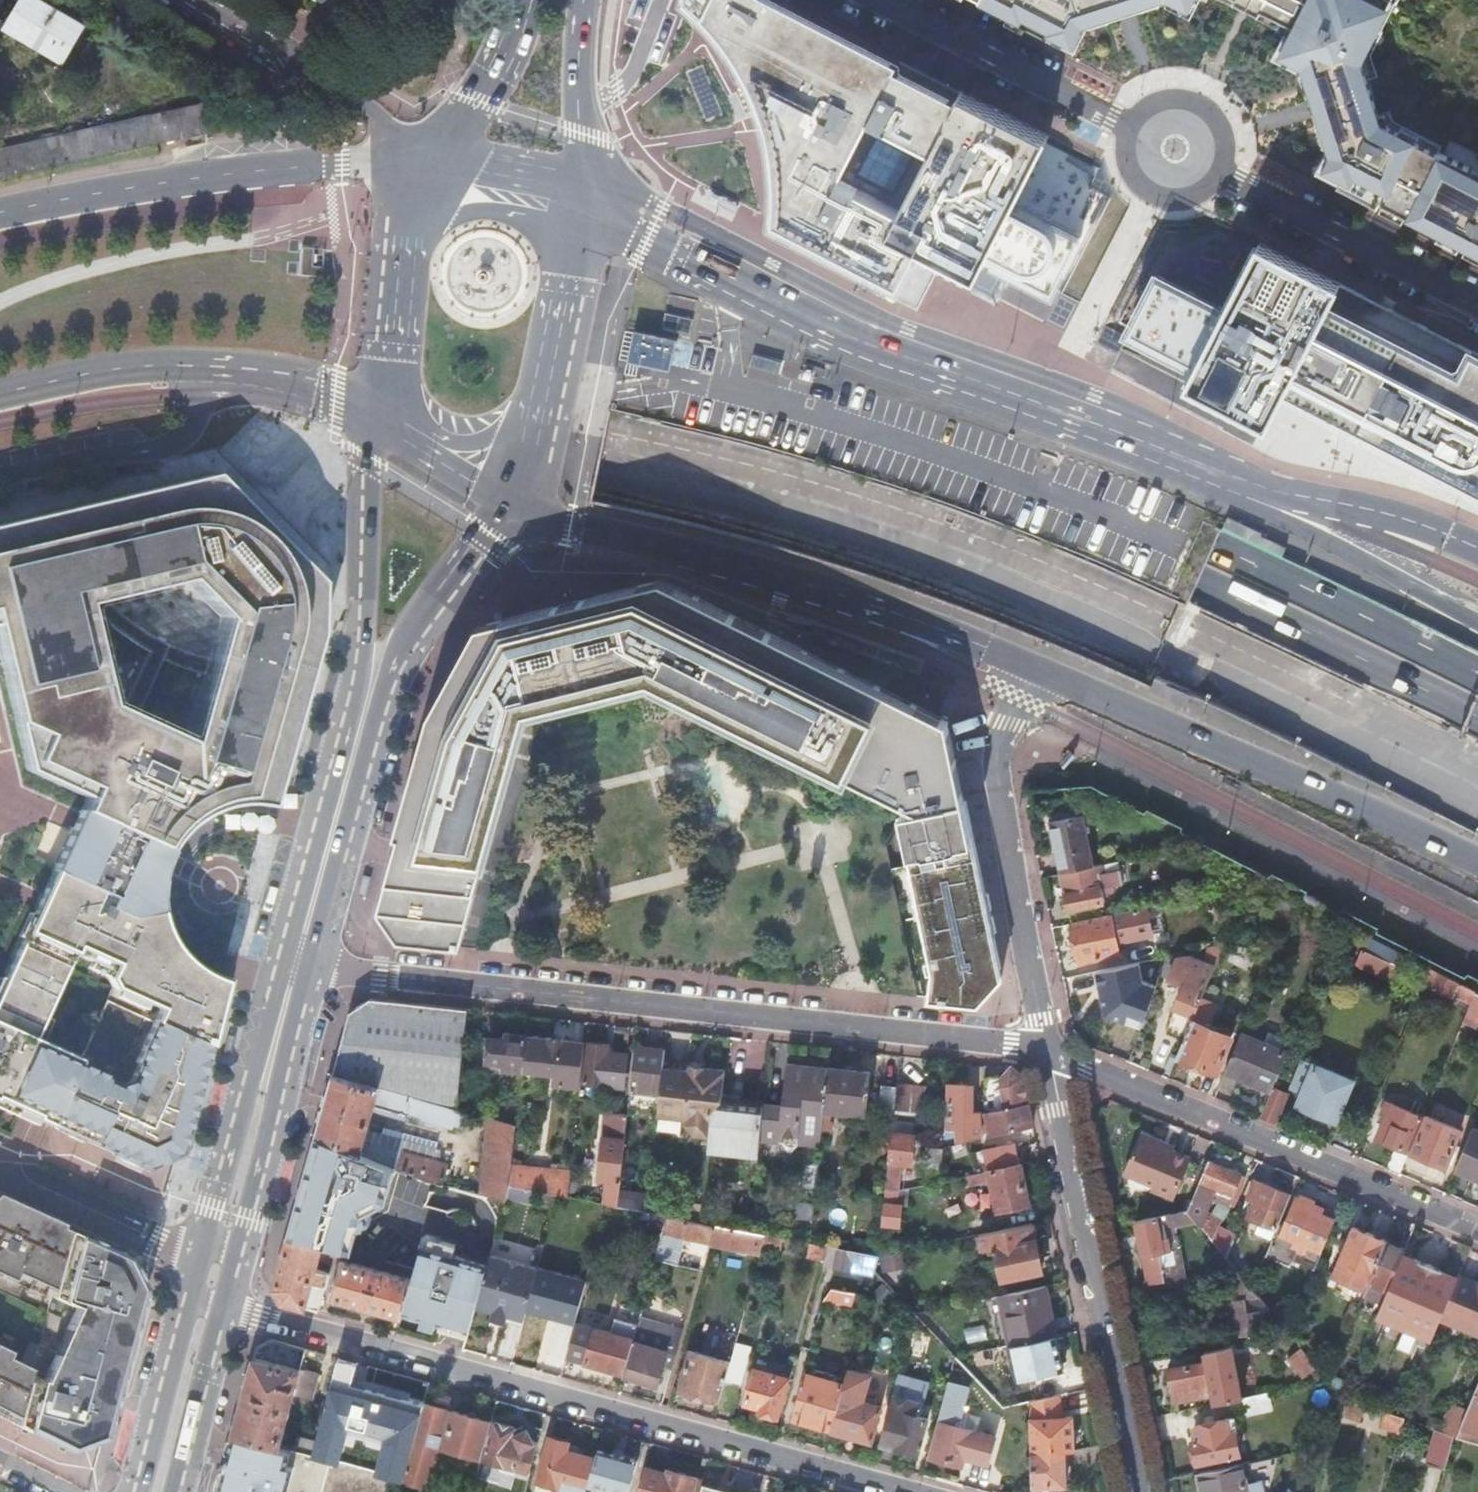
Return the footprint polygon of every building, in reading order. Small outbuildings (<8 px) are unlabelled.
[(5,28),(62,62),(84,26),(40,0),(21,0),(5,28)] [(787,0),(698,0),(734,37),(763,99),(774,152),(774,232),(921,300),(937,264),(1063,330),(1086,285),(1127,208),(1106,189),(1100,161),(787,0)] [(983,2),(980,8),(997,17),(1000,11),(1008,15),(1005,21),(1023,31),(1026,24),(1053,38),(1076,49),(1086,30),(1080,27),(1083,20),(1089,18),(1091,25),(1110,19),(1109,17),(1141,7),(1142,9),(1161,3),(1160,0),(979,0),(983,2)] [(1168,2),(1192,14),(1199,0),(1169,0),(1168,2)] [(1381,30),(1394,4),(1397,5),(1399,0),(1228,0),(1235,3),(1235,1),(1247,7),(1258,13),(1258,15),(1279,26),(1282,19),(1296,27),(1290,38),(1284,35),(1273,55),(1298,68),(1302,61),(1305,64),(1308,71),(1301,74),(1307,94),(1310,93),(1320,124),(1318,124),(1324,144),(1331,142),(1334,153),(1333,154),(1327,151),(1317,169),(1341,181),(1340,184),(1379,204),(1381,200),(1385,202),(1381,208),(1404,220),(1407,213),(1410,215),(1408,219),(1426,228),(1459,245),(1464,247),(1466,243),(1468,244),(1465,251),(1477,258),(1477,167),(1475,166),(1471,172),(1468,171),(1469,167),(1437,150),(1438,147),(1392,123),(1389,112),(1379,115),(1367,79),(1377,76),(1370,55),(1383,30),(1381,30)] [(81,161),(170,140),(246,122),(245,117),(211,101),(0,150),(0,180),(81,161)] [(1477,489),(1477,353),(1462,344),(1440,333),(1435,331),(1259,242),(1224,309),(1159,276),(1132,330),(1197,364),(1188,384),(1269,424),(1286,390),(1401,449),(1401,450),(1477,489)] [(632,362),(692,363),(693,313),(667,312),(666,329),(633,328),(632,362)] [(319,636),(320,583),(271,533),(214,476),(0,526),(0,663),(26,769),(86,797),(71,829),(0,987),(0,1102),(145,1168),(177,1152),(221,982),(202,973),(186,961),(173,948),(163,930),(158,914),(156,894),(162,859),(174,839),(190,823),(206,813),(232,804),(250,802),(270,806),(319,636)] [(397,845),(380,910),(399,941),(462,947),(523,725),(645,691),(843,796),(847,787),(895,814),(906,867),(891,868),(917,994),(927,994),(927,1003),(978,1008),(1003,984),(949,720),(662,579),(565,603),(478,625),(430,712),(397,834),(397,845)] [(857,652),(860,644),(812,627),(810,633),(857,652)] [(1052,821),(1062,873),(1094,866),(1083,814),(1052,821)] [(1111,883),(1107,863),(1094,866),(1062,873),(1070,908),(1105,900),(1102,885),(1111,883)] [(1165,930),(1159,904),(1147,906),(1153,932),(1165,930)] [(1147,906),(1073,922),(1081,961),(1120,952),(1117,939),(1153,932),(1147,906)] [(1351,926),(1342,921),(1336,936),(1345,940),(1351,926)] [(1394,980),(1406,954),(1368,935),(1356,964),(1394,980)] [(1345,940),(1336,936),(1330,949),(1339,953),(1345,940)] [(1216,966),(1225,943),(1215,945),(1208,963),(1216,966)] [(1195,1015),(1212,975),(1200,970),(1204,961),(1189,955),(1185,964),(1177,960),(1169,978),(1184,985),(1166,1028),(1169,1029),(1167,1035),(1183,1042),(1194,1015),(1195,1015)] [(1467,985),(1430,966),(1424,983),(1450,996),(1451,993),(1462,998),(1463,997),(1471,1001),(1476,990),(1467,985)] [(1123,974),(1086,982),(1094,1022),(1131,1015),(1123,974)] [(1471,1001),(1467,1010),(1477,1014),(1477,991),(1476,990),(1471,1001)] [(351,1010),(334,1072),(459,1107),(470,1007),(372,996),(351,1010)] [(1233,1031),(1195,1015),(1194,1015),(1183,1042),(1178,1054),(1216,1070),(1233,1031)] [(473,1062),(523,1068),(526,1034),(508,1032),(508,1037),(475,1034),(473,1062)] [(1242,1033),(1226,1071),(1272,1090),(1273,1086),(1287,1053),(1242,1033)] [(526,1034),(523,1068),(553,1071),(553,1082),(581,1085),(586,1040),(564,1038),(526,1034)] [(590,1040),(585,1080),(624,1084),(628,1053),(607,1051),(609,1043),(590,1040)] [(666,1049),(636,1045),(631,1088),(661,1091),(662,1078),(664,1066),(666,1049)] [(1301,1069),(1294,1084),(1304,1088),(1298,1104),(1336,1120),(1343,1103),(1353,1108),(1361,1089),(1351,1085),(1353,1078),(1348,1076),(1350,1072),(1322,1060),(1320,1064),(1315,1062),(1310,1073),(1301,1069)] [(765,1102),(761,1138),(821,1144),(822,1131),(825,1107),(829,1066),(788,1062),(783,1103),(765,1101),(765,1102)] [(724,1097),(727,1067),(705,1065),(692,1064),(691,1069),(664,1066),(662,1078),(661,1091),(657,1129),(676,1131),(679,1135),(691,1136),(695,1133),(710,1135),(713,1108),(724,1097)] [(872,1071),(829,1066),(825,1107),(831,1108),(867,1112),(872,1071)] [(991,1133),(1033,1124),(1023,1076),(1012,1066),(1001,1077),(986,1077),(984,1101),(991,1133)] [(334,1072),(317,1133),(352,1147),(396,1164),(438,1181),(443,1182),(447,1166),(445,1162),(433,1158),(436,1151),(367,1132),(373,1110),(409,1120),(411,1114),(454,1125),(455,1121),(461,1122),(464,1120),(467,1109),(459,1107),(334,1072)] [(927,1080),(899,1077),(898,1085),(895,1115),(887,1190),(899,1188),(899,1183),(902,1159),(911,1160),(912,1160),(916,1130),(922,1130),(927,1080)] [(895,1115),(898,1085),(883,1083),(880,1113),(895,1115)] [(958,1136),(987,1129),(983,1110),(971,1110),(972,1093),(967,1093),(967,1084),(952,1084),(951,1124),(958,1124),(958,1136)] [(1273,1086),(1272,1090),(1261,1116),(1275,1122),(1287,1092),(1273,1086)] [(761,1138),(765,1102),(724,1097),(713,1108),(710,1135),(709,1146),(760,1151),(761,1138)] [(1396,1144),(1387,1168),(1399,1174),(1423,1116),(1386,1101),(1381,1112),(1386,1114),(1377,1137),(1396,1144)] [(828,1131),(831,1108),(825,1107),(822,1131),(828,1131)] [(621,1130),(623,1112),(606,1110),(604,1128),(621,1130)] [(628,1113),(623,1112),(621,1130),(604,1128),(599,1177),(608,1178),(621,1179),(628,1113)] [(1427,1114),(1412,1152),(1447,1166),(1462,1128),(1427,1114)] [(517,1123),(491,1116),(480,1193),(506,1200),(506,1197),(510,1184),(512,1165),(517,1123)] [(1456,1167),(1477,1177),(1477,1129),(1473,1127),(1456,1167)] [(1161,1144),(1162,1141),(1141,1132),(1125,1172),(1152,1183),(1150,1187),(1173,1196),(1189,1154),(1173,1148),(1161,1144)] [(386,1199),(396,1164),(352,1147),(317,1133),(303,1183),(294,1217),(290,1234),(349,1250),(351,1251),(362,1212),(386,1199)] [(984,1148),(989,1169),(1021,1162),(1017,1142),(984,1148)] [(927,1152),(924,1183),(943,1179),(943,1149),(927,1152)] [(909,1181),(911,1160),(902,1159),(899,1183),(909,1181)] [(1242,1173),(1208,1160),(1187,1210),(1221,1250),(1233,1228),(1220,1221),(1206,1212),(1212,1196),(1218,1199),(1220,1194),(1230,1198),(1232,1193),(1233,1194),(1242,1173)] [(1029,1202),(1021,1163),(990,1169),(992,1179),(998,1208),(1029,1202)] [(572,1170),(512,1165),(510,1184),(532,1188),(559,1193),(569,1195),(572,1170)] [(989,1170),(961,1175),(963,1184),(992,1179),(990,1169),(989,1170)] [(1279,1222),(1291,1194),(1255,1179),(1248,1195),(1255,1198),(1249,1214),(1278,1226),(1279,1222)] [(607,1185),(605,1202),(608,1202),(618,1204),(620,1187),(607,1185)] [(620,1187),(618,1204),(648,1210),(650,1192),(620,1187)] [(899,1188),(887,1190),(883,1221),(900,1223),(903,1203),(897,1202),(899,1188)] [(1278,1226),(1267,1253),(1290,1263),(1297,1247),(1306,1251),(1309,1244),(1322,1250),(1335,1219),(1313,1209),(1315,1204),(1313,1202),(1314,1200),(1302,1195),(1301,1198),(1297,1196),(1285,1224),(1279,1222),(1278,1226)] [(67,1451),(69,1450),(80,1449),(86,1446),(92,1444),(100,1438),(108,1410),(110,1408),(113,1400),(114,1394),(114,1386),(119,1366),(125,1345),(129,1338),(132,1330),(133,1322),(133,1314),(139,1290),(138,1280),(135,1272),(130,1265),(125,1258),(105,1249),(101,1244),(94,1241),(86,1238),(80,1237),(60,1228),(62,1225),(0,1196),(0,1418),(67,1451)] [(694,1219),(668,1214),(656,1258),(676,1263),(684,1235),(711,1241),(716,1223),(701,1220),(694,1219)] [(1168,1214),(1136,1220),(1150,1284),(1166,1280),(1161,1251),(1165,1251),(1159,1226),(1171,1224),(1168,1214)] [(1043,1268),(1034,1222),(980,1233),(982,1244),(989,1242),(989,1240),(995,1239),(1002,1271),(997,1272),(998,1277),(1003,1276),(1003,1277),(1043,1268)] [(716,1223),(711,1241),(711,1243),(757,1252),(760,1239),(764,1240),(766,1232),(751,1230),(716,1223)] [(1365,1289),(1368,1281),(1386,1238),(1354,1225),(1333,1276),(1365,1289)] [(766,1232),(764,1240),(762,1246),(782,1250),(784,1236),(766,1232)] [(402,1312),(412,1277),(347,1260),(349,1250),(290,1234),(275,1286),(284,1300),(319,1310),(325,1287),(311,1284),(312,1279),(322,1282),(326,1269),(316,1266),(318,1257),(340,1263),(333,1293),(402,1312)] [(468,1329),(470,1330),(477,1305),(488,1264),(460,1256),(453,1254),(456,1244),(441,1239),(431,1236),(428,1247),(422,1245),(422,1246),(404,1311),(423,1317),(437,1321),(441,1322),(468,1329)] [(1368,1281),(1387,1289),(1403,1252),(1405,1246),(1386,1238),(1368,1281)] [(830,1244),(810,1241),(807,1255),(826,1258),(830,1244)] [(881,1241),(880,1253),(898,1249),(897,1241),(881,1241)] [(830,1244),(826,1258),(826,1259),(829,1260),(876,1268),(880,1253),(830,1244)] [(1415,1257),(1403,1252),(1387,1289),(1376,1316),(1389,1321),(1390,1319),(1418,1331),(1417,1333),(1432,1339),(1441,1315),(1458,1276),(1446,1270),(1415,1257)] [(539,1266),(491,1253),(488,1264),(477,1305),(494,1309),(508,1314),(525,1318),(539,1266)] [(1237,1270),(1231,1261),(1209,1265),(1211,1275),(1237,1270)] [(1237,1270),(1211,1275),(1210,1275),(1212,1282),(1217,1281),(1217,1282),(1239,1278),(1237,1270)] [(1459,1274),(1458,1276),(1441,1315),(1477,1331),(1477,1280),(1476,1281),(1459,1274)] [(1056,1334),(1046,1284),(1001,1293),(1011,1343),(1021,1341),(1056,1334)] [(1180,1284),(1151,1290),(1155,1307),(1185,1301),(1180,1284)] [(832,1286),(824,1299),(853,1305),(856,1291),(832,1286)] [(667,1299),(646,1293),(638,1323),(658,1329),(667,1299)] [(737,1307),(745,1309),(749,1295),(741,1293),(737,1307)] [(1001,1293),(992,1295),(1002,1345),(1011,1343),(1001,1293)] [(1268,1306),(1257,1294),(1245,1296),(1248,1310),(1263,1307),(1268,1306)] [(1267,1329),(1263,1307),(1248,1310),(1245,1296),(1228,1299),(1235,1335),(1267,1329)] [(524,1345),(567,1356),(575,1325),(532,1313),(524,1345)] [(610,1331),(576,1323),(575,1325),(567,1356),(587,1362),(625,1372),(634,1340),(634,1338),(619,1334),(618,1327),(611,1325),(610,1331)] [(1064,1369),(1056,1334),(1021,1341),(1028,1377),(1064,1369)] [(258,1347),(234,1433),(255,1439),(278,1445),(305,1348),(271,1339),(258,1347)] [(1310,1339),(1301,1346),(1315,1362),(1323,1355),(1310,1339)] [(634,1340),(625,1372),(658,1381),(667,1349),(634,1340)] [(721,1398),(718,1408),(734,1413),(740,1389),(739,1383),(742,1382),(751,1346),(736,1342),(734,1350),(733,1355),(731,1360),(721,1398)] [(1193,1350),(1196,1363),(1206,1361),(1206,1358),(1232,1353),(1230,1343),(1193,1350)] [(680,1387),(721,1398),(731,1360),(690,1349),(680,1387)] [(975,1351),(956,1355),(966,1365),(977,1362),(975,1351)] [(1168,1368),(1174,1398),(1212,1391),(1214,1403),(1238,1398),(1241,1397),(1232,1353),(1206,1358),(1206,1361),(1196,1363),(1168,1368)] [(1315,1362),(1316,1363),(1322,1370),(1322,1371),(1330,1364),(1323,1355),(1315,1362)] [(847,1377),(808,1366),(804,1382),(794,1418),(833,1429),(847,1377)] [(755,1368),(747,1400),(761,1404),(760,1409),(779,1414),(789,1377),(755,1368)] [(847,1377),(833,1429),(873,1439),(882,1405),(864,1400),(871,1374),(849,1368),(847,1377)] [(969,1386),(949,1380),(929,1454),(963,1464),(965,1457),(989,1463),(996,1436),(977,1431),(976,1434),(971,1433),(972,1429),(953,1424),(954,1418),(961,1414),(969,1386)] [(1041,1399),(1063,1394),(1060,1380),(1039,1385),(1041,1399)] [(345,1381),(334,1420),(368,1430),(368,1432),(368,1435),(369,1438),(372,1439),(374,1440),(377,1440),(380,1438),(382,1436),(382,1433),(386,1434),(391,1413),(376,1408),(380,1393),(382,1393),(383,1391),(345,1381)] [(1467,1408),(1457,1434),(1477,1441),(1477,1383),(1467,1408)] [(1272,1409),(1268,1391),(1241,1397),(1238,1398),(1241,1416),(1272,1409)] [(1041,1399),(1029,1401),(1032,1451),(1034,1484),(1067,1482),(1066,1449),(1076,1449),(1074,1415),(1065,1415),(1063,1394),(1041,1399)] [(921,1403),(893,1396),(881,1442),(919,1452),(928,1418),(917,1415),(921,1403)] [(1363,1402),(1348,1397),(1342,1415),(1359,1421),(1365,1403),(1363,1402)] [(1452,1402),(1441,1429),(1455,1433),(1457,1434),(1467,1408),(1452,1402)] [(412,1447),(403,1479),(403,1481),(426,1487),(437,1446),(442,1447),(481,1458),(491,1421),(452,1411),(445,1435),(440,1434),(447,1409),(424,1403),(412,1447)] [(1400,1415),(1384,1409),(1378,1427),(1400,1434),(1405,1416),(1400,1415)] [(1197,1438),(1191,1439),(1196,1462),(1239,1453),(1232,1419),(1227,1420),(1227,1419),(1194,1425),(1197,1438)] [(518,1470),(530,1473),(538,1443),(532,1441),(526,1431),(518,1435),(512,1434),(514,1427),(496,1422),(487,1459),(517,1467),(517,1469),(518,1470)] [(1441,1429),(1437,1427),(1428,1462),(1446,1467),(1455,1433),(1441,1429)] [(218,1491),(322,1491),(331,1460),(311,1454),(293,1449),(278,1445),(255,1439),(234,1433),(218,1491)] [(296,1435),(293,1449),(311,1454),(315,1440),(296,1435)] [(538,1480),(562,1487),(561,1491),(583,1491),(592,1458),(566,1450),(569,1441),(551,1436),(538,1480)] [(393,1442),(384,1474),(403,1479),(412,1447),(409,1446),(407,1444),(405,1442),(401,1441),(398,1441),(395,1443),(393,1442)] [(594,1487),(621,1491),(636,1491),(643,1461),(604,1451),(594,1487)] [(1242,1462),(1198,1472),(1202,1491),(1266,1491),(1263,1478),(1246,1482),(1242,1462)] [(638,1491),(700,1491),(703,1483),(704,1480),(696,1478),(697,1476),(669,1469),(668,1474),(645,1468),(638,1491)] [(703,1483),(700,1491),(735,1491),(703,1483)]
